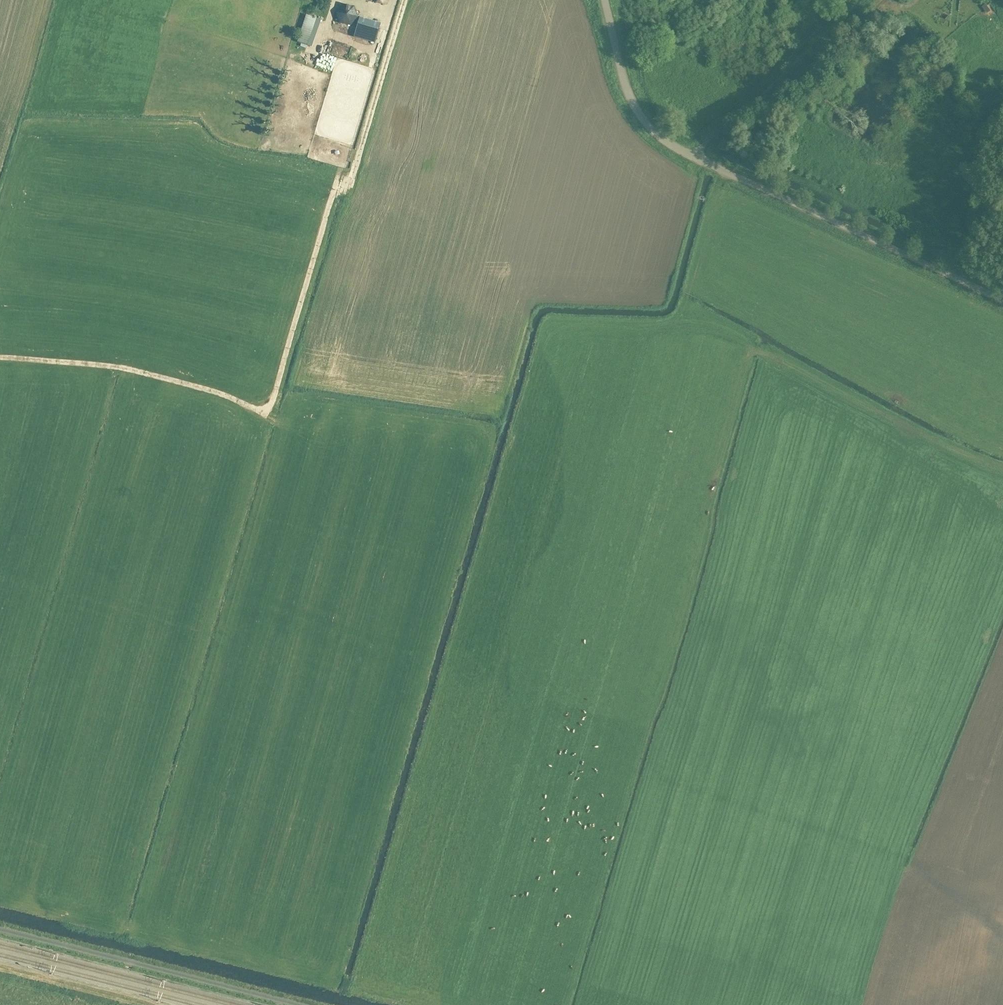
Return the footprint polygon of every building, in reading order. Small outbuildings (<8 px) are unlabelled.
[(358,5),(346,1),(337,8),(339,19),(349,24),(358,17),(358,5)] [(307,14),(298,42),(308,44),(317,17),(307,14)] [(360,17),(355,36),(374,42),(379,22),(360,17)] [(352,48),(354,38),(338,35),(336,46),(352,48)]
